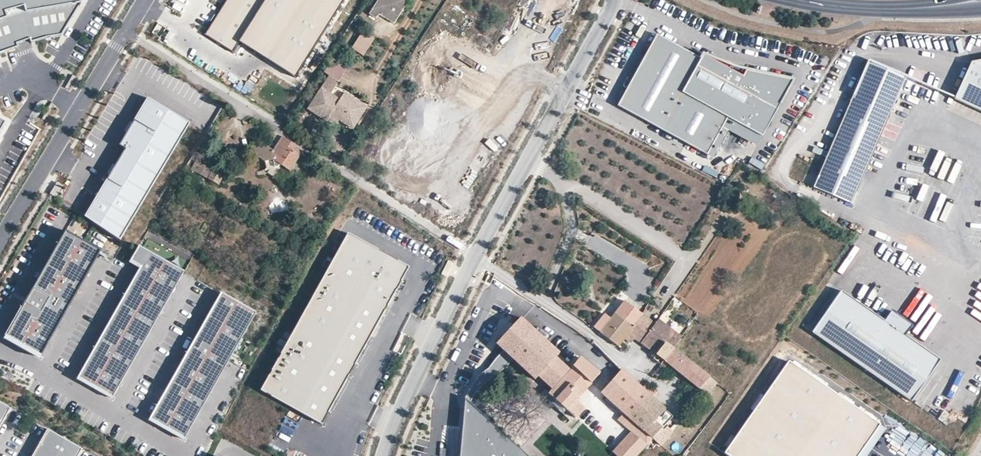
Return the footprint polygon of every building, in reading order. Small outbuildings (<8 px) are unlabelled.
[(61,34),(83,0),(0,0),(0,54),(61,34)] [(206,34),(233,52),(240,41),(296,77),(344,0),(228,0),(206,34)] [(369,14),(376,18),(379,14),(394,24),(409,0),(377,0),(369,14)] [(351,48),(363,56),(374,38),(362,30),(351,48)] [(701,64),(658,40),(621,104),(707,153),(729,115),(761,133),(791,81),(746,70),(743,80),(705,58),(701,64)] [(906,77),(869,60),(810,184),(847,202),(906,77)] [(954,99),(959,101),(980,112),(980,60),(971,62),(954,99)] [(328,75),(308,109),(327,120),(329,117),(330,115),(338,119),(354,128),(367,105),(344,92),(340,99),(330,94),(337,81),(328,75)] [(190,122),(145,96),(115,148),(125,154),(88,218),(121,238),(190,122)] [(302,149),(281,136),(279,140),(273,150),(255,139),(248,149),(265,161),(261,168),(284,183),(291,172),(289,170),(300,154),(302,149)] [(223,175),(204,165),(199,174),(205,177),(219,184),(223,175)] [(56,197),(63,186),(57,183),(51,193),(56,197)] [(289,217),(274,220),(276,230),(291,226),(289,217)] [(101,251),(66,231),(6,338),(42,358),(101,251)] [(411,269),(349,235),(262,390),(324,424),(411,269)] [(185,269),(140,244),(129,263),(143,267),(82,377),(114,395),(185,269)] [(447,277),(453,263),(448,260),(441,274),(447,277)] [(896,314),(891,311),(884,321),(841,290),(812,332),(911,401),(940,360),(905,335),(912,325),(908,322),(908,323),(903,324),(896,318),(895,314),(896,314)] [(255,313),(219,293),(149,417),(186,437),(255,313)] [(662,303),(657,298),(653,302),(659,307),(662,303)] [(642,313),(625,301),(611,318),(606,314),(595,328),(618,347),(624,340),(629,334),(635,327),(633,326),(642,313)] [(655,323),(642,313),(633,326),(635,327),(629,334),(634,339),(640,343),(655,323)] [(908,322),(896,314),(895,314),(896,318),(903,324),(908,323),(908,322)] [(562,353),(524,317),(498,344),(541,383),(544,380),(552,388),(571,368),(562,360),(564,358),(561,355),(562,353)] [(681,337),(658,319),(655,323),(640,343),(664,361),(674,349),(681,337)] [(629,345),(634,339),(629,334),(624,340),(629,345)] [(674,349),(664,361),(653,373),(657,377),(668,365),(699,389),(710,377),(674,349)] [(552,388),(548,393),(589,431),(594,427),(579,413),(583,408),(575,400),(599,373),(580,358),(571,368),(552,388)] [(880,425),(788,361),(724,453),(729,455),(858,455),(880,425)] [(617,420),(630,432),(645,447),(652,439),(629,419),(650,396),(651,395),(641,387),(622,369),(600,393),(623,413),(617,420)] [(713,378),(702,388),(708,394),(718,383),(713,378)] [(673,417),(650,396),(629,419),(652,439),(653,438),(657,442),(675,423),(671,420),(673,417)] [(465,398),(460,455),(525,455),(465,398)] [(11,408),(0,402),(0,427),(11,408)] [(82,449),(47,429),(32,455),(78,455),(82,449)] [(612,453),(616,455),(637,455),(645,447),(630,432),(611,452),(612,453)]
